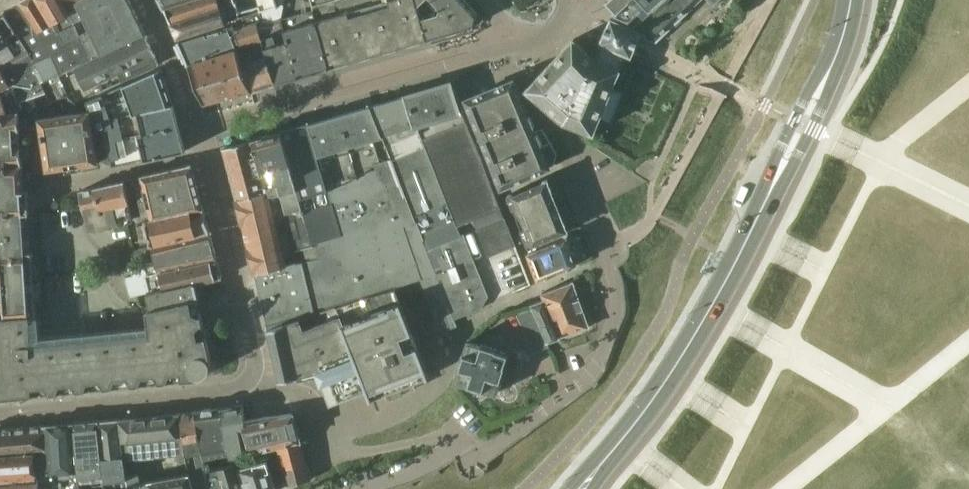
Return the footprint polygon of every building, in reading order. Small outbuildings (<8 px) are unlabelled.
[(4,12),(23,48),(36,65),(51,57),(59,74),(64,72),(75,67),(90,57),(102,51),(144,31),(129,0),(75,0),(65,6),(70,15),(52,25),(51,23),(37,32),(20,2),(4,12)] [(20,2),(37,32),(51,23),(38,0),(24,0),(20,2)] [(51,23),(52,25),(70,15),(65,6),(62,0),(38,0),(51,23)] [(165,8),(171,23),(236,4),(235,2),(242,0),(193,0),(165,8)] [(236,4),(171,23),(178,39),(230,22),(229,18),(237,15),(238,19),(261,11),(279,5),(278,0),(242,0),(235,2),(236,4)] [(282,14),(284,4),(285,0),(278,0),(279,5),(261,11),(264,20),(280,15),(281,19),(282,18),(282,14)] [(313,5),(313,9),(330,67),(427,39),(416,0),(330,0),(313,5)] [(463,0),(416,0),(427,39),(473,26),(476,14),(463,0)] [(629,20),(651,0),(607,0),(615,9),(614,13),(629,20)] [(634,27),(641,31),(646,34),(646,38),(657,41),(693,8),(692,7),(699,1),(698,0),(663,0),(634,27)] [(281,19),(297,76),(330,67),(313,9),(282,18),(281,19)] [(180,42),(179,42),(188,61),(236,49),(263,42),(258,22),(264,20),(261,11),(238,19),(239,20),(243,19),(245,25),(235,28),(234,25),(230,26),(181,40),(181,41),(180,42)] [(0,15),(0,32),(3,38),(5,42),(12,54),(23,48),(4,12),(3,13),(0,15)] [(264,20),(258,22),(263,42),(266,57),(267,63),(269,62),(275,83),(276,82),(297,76),(281,19),(280,15),(264,20)] [(611,120),(624,90),(613,86),(620,68),(627,53),(631,55),(641,31),(634,27),(611,17),(606,30),(601,41),(601,42),(594,58),(577,40),(574,36),(570,41),(551,60),(527,88),(530,91),(564,121),(588,131),(593,133),(596,128),(601,115),(611,120)] [(144,31),(102,51),(90,57),(75,67),(64,72),(59,74),(46,82),(42,84),(47,92),(50,102),(73,93),(77,100),(159,64),(155,53),(144,31)] [(12,54),(5,42),(0,46),(0,60),(12,54)] [(236,49),(241,65),(266,57),(263,42),(236,49)] [(35,96),(47,92),(42,84),(46,82),(36,66),(23,48),(12,54),(0,60),(0,93),(16,88),(19,102),(22,101),(35,96)] [(236,49),(188,61),(189,63),(189,64),(192,70),(194,76),(196,82),(204,102),(205,102),(249,90),(241,65),(236,49)] [(249,90),(252,89),(275,83),(269,62),(267,63),(266,57),(241,65),(249,90)] [(94,133),(92,133),(93,137),(97,136),(105,133),(102,119),(173,104),(160,68),(88,102),(91,111),(94,133)] [(536,131),(514,78),(466,98),(501,187),(554,165),(558,154),(551,141),(543,127),(536,131)] [(409,94),(408,94),(417,125),(439,179),(457,226),(458,226),(501,209),(482,160),(462,111),(460,111),(453,90),(451,82),(449,82),(440,85),(439,85),(430,88),(418,91),(409,94)] [(16,88),(0,93),(0,114),(19,109),(22,108),(24,107),(22,101),(19,102),(16,88)] [(408,94),(372,105),(427,248),(455,319),(480,309),(489,296),(464,233),(461,235),(458,226),(457,226),(417,125),(408,94)] [(105,133),(97,136),(103,161),(111,159),(110,159),(112,167),(186,151),(174,104),(173,104),(102,119),(105,133)] [(311,123),(342,233),(315,240),(316,244),(320,257),(306,260),(303,260),(297,262),(297,261),(288,264),(255,273),(267,327),(279,323),(359,297),(395,287),(421,279),(440,334),(458,326),(455,319),(435,269),(427,248),(372,105),(311,123)] [(0,114),(0,164),(23,162),(19,109),(0,114)] [(94,133),(91,111),(40,118),(42,133),(33,134),(38,171),(99,162),(93,137),(92,133),(94,133)] [(285,130),(284,130),(284,131),(315,240),(342,233),(311,123),(306,124),(299,126),(293,128),(285,130)] [(282,131),(256,138),(269,185),(271,185),(272,190),(270,190),(285,254),(304,249),(306,260),(320,257),(315,240),(284,131),(284,130),(282,131)] [(225,147),(223,147),(237,199),(270,190),(272,190),(271,185),(269,185),(256,138),(253,139),(251,139),(251,140),(225,147)] [(29,210),(29,209),(30,209),(29,199),(29,189),(25,189),(23,162),(0,164),(0,215),(29,210)] [(152,244),(152,245),(209,230),(204,207),(203,207),(192,164),(142,175),(142,176),(150,210),(152,217),(145,219),(151,245),(152,244)] [(127,180),(125,181),(132,215),(133,215),(133,214),(150,210),(142,177),(141,177),(136,178),(131,179),(127,180)] [(513,210),(519,207),(523,218),(558,204),(548,178),(546,177),(509,194),(507,196),(513,210)] [(118,222),(118,218),(132,215),(125,180),(95,187),(82,190),(86,211),(87,211),(90,228),(118,222)] [(270,190),(237,199),(243,224),(244,223),(245,231),(248,241),(249,248),(250,254),(251,256),(253,265),(253,266),(254,272),(255,273),(288,264),(285,254),(270,190)] [(565,221),(564,221),(558,204),(523,218),(527,228),(520,230),(527,247),(568,231),(568,230),(565,224),(566,223),(565,221)] [(33,255),(33,251),(24,252),(22,214),(30,213),(30,209),(29,209),(29,210),(0,215),(0,257),(33,255)] [(505,217),(477,228),(489,256),(490,256),(489,254),(514,244),(515,246),(516,245),(505,217)] [(152,245),(156,259),(156,260),(214,246),(209,230),(152,245)] [(580,260),(574,245),(572,246),(572,245),(571,246),(567,235),(528,250),(538,278),(576,263),(576,264),(578,263),(577,261),(580,260)] [(134,275),(126,278),(127,282),(130,295),(138,293),(151,290),(148,277),(183,268),(217,258),(214,246),(156,260),(156,259),(131,266),(134,275)] [(145,247),(118,254),(120,261),(146,254),(145,247)] [(31,315),(37,315),(33,255),(0,257),(0,317),(31,315)] [(183,268),(148,277),(151,290),(152,291),(156,290),(164,288),(186,284),(195,282),(195,284),(223,278),(217,259),(217,258),(183,268)] [(547,340),(547,341),(561,336),(588,327),(590,326),(589,323),(588,323),(583,309),(584,309),(580,297),(579,297),(575,284),(575,283),(574,280),(571,281),(572,282),(543,292),(545,298),(532,304),(542,326),(541,326),(547,340)] [(152,307),(198,297),(195,284),(195,282),(186,284),(164,288),(152,291),(148,292),(152,307)] [(359,297),(267,327),(267,329),(280,381),(293,378),(319,371),(330,402),(331,403),(368,389),(371,398),(386,392),(388,399),(417,388),(414,381),(428,375),(415,342),(395,287),(359,297)] [(0,317),(0,398),(30,395),(33,394),(45,393),(47,393),(143,383),(146,383),(154,382),(163,381),(165,381),(171,381),(182,380),(185,379),(190,379),(193,378),(198,378),(201,378),(201,375),(202,375),(206,374),(208,371),(210,367),(210,364),(212,363),(210,356),(209,351),(209,348),(208,342),(206,337),(204,328),(204,326),(201,312),(199,301),(198,297),(152,307),(152,308),(147,309),(148,312),(150,332),(87,339),(86,332),(68,334),(68,341),(33,344),(31,315),(0,317)] [(470,340),(457,378),(496,391),(508,353),(470,340)] [(244,405),(222,409),(223,409),(223,413),(226,433),(229,454),(231,462),(235,462),(236,468),(239,467),(245,465),(248,465),(245,453),(244,448),(243,445),(249,444),(245,433),(242,422),(245,421),(244,405)] [(196,412),(195,412),(206,461),(208,461),(210,460),(211,464),(211,468),(219,466),(231,462),(229,454),(226,433),(223,413),(223,409),(222,409),(214,410),(211,408),(205,409),(202,411),(196,412)] [(180,413),(186,453),(186,455),(187,458),(188,461),(189,466),(190,471),(190,472),(193,488),(212,488),(208,472),(207,467),(201,439),(195,412),(180,413)] [(130,418),(121,419),(125,459),(158,455),(186,453),(180,413),(172,414),(171,414),(166,415),(136,418),(131,418),(130,418)] [(245,421),(242,422),(245,433),(249,444),(251,453),(278,446),(301,441),(294,413),(245,421)] [(100,421),(102,446),(104,474),(104,480),(105,488),(129,488),(128,485),(128,479),(125,459),(121,419),(119,419),(100,421)] [(82,422),(75,423),(75,426),(76,439),(79,465),(80,477),(104,474),(102,446),(100,421),(98,421),(90,422),(82,422)] [(45,425),(46,449),(47,467),(58,467),(59,478),(59,488),(81,488),(80,477),(79,465),(76,439),(75,426),(75,423),(74,423),(45,425)] [(12,452),(46,449),(45,425),(0,429),(0,453),(12,452)] [(310,474),(306,457),(301,441),(278,446),(279,451),(279,456),(274,458),(268,459),(269,463),(270,467),(271,470),(272,474),(274,482),(276,488),(279,488),(294,484),(311,479),(311,478),(310,476),(310,474)] [(0,454),(0,476),(47,473),(48,479),(53,478),(58,478),(58,474),(58,470),(58,467),(52,467),(47,467),(47,461),(46,449),(14,452),(0,454)] [(239,467),(240,471),(241,474),(245,486),(246,488),(276,488),(274,482),(272,474),(271,470),(270,467),(269,463),(268,459),(255,463),(248,465),(245,466),(243,466),(241,467),(239,467)] [(206,461),(207,469),(212,488),(243,488),(236,468),(235,462),(231,462),(219,466),(211,468),(211,464),(210,460),(208,461),(206,461)] [(128,485),(129,488),(193,488),(190,472),(128,485)] [(48,479),(47,473),(0,476),(0,488),(49,488),(48,479)]
